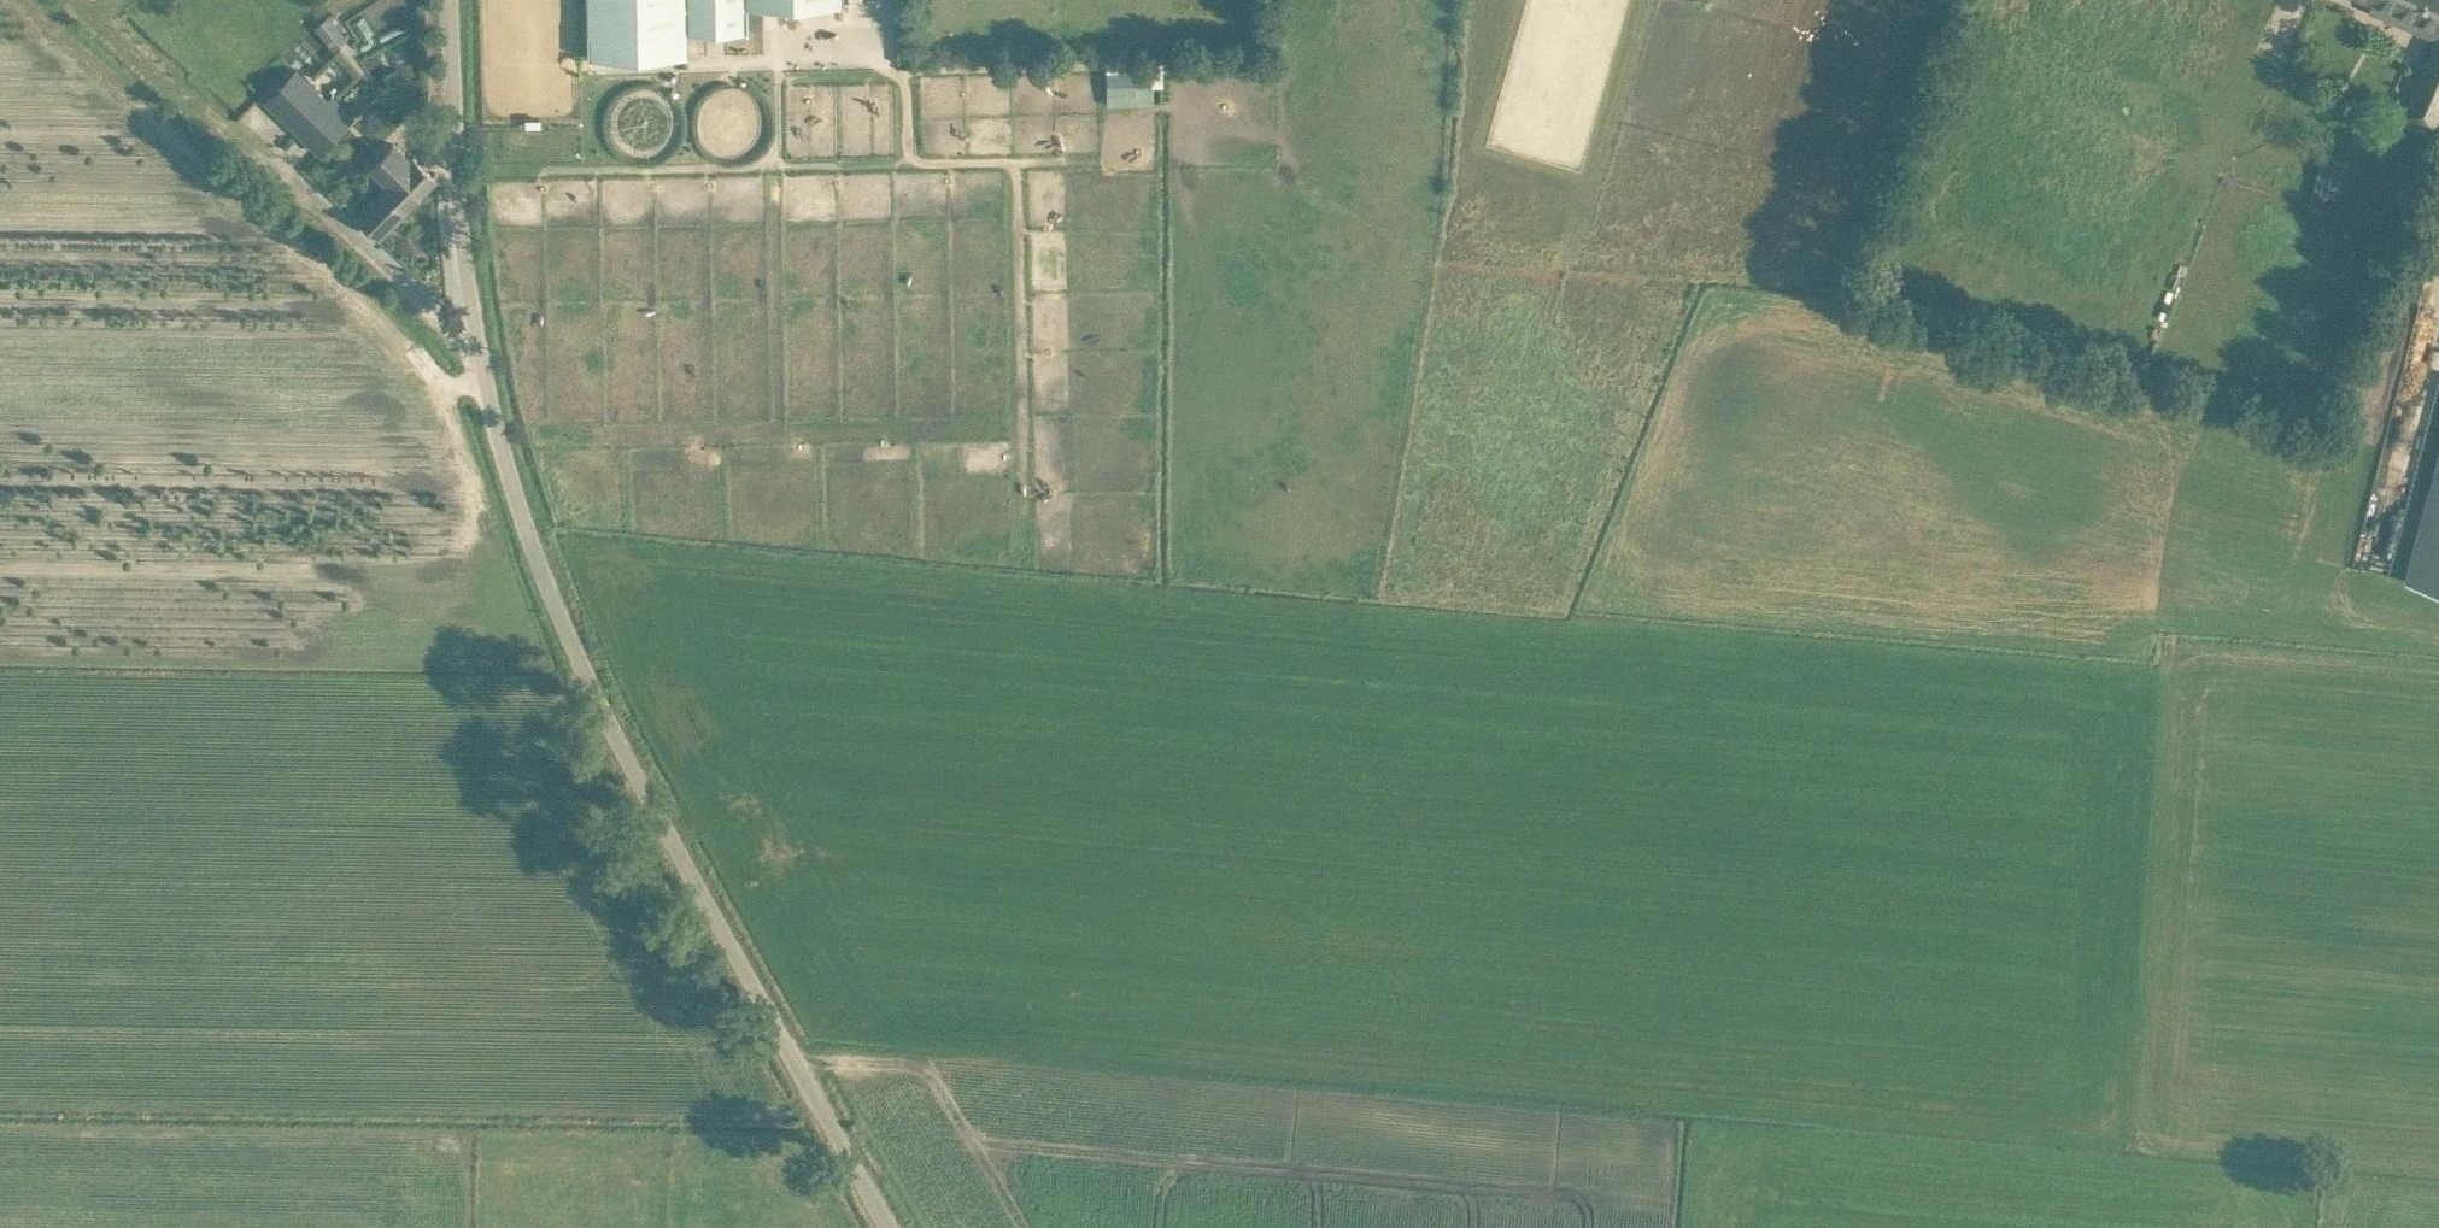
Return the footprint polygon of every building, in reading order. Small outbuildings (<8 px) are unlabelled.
[(589,56),(687,54),(687,30),(749,29),(748,4),(828,3),(844,3),(844,0),(587,0),(589,56)] [(2438,25),(2438,0),(2380,0),(2438,25)] [(315,25),(334,49),(348,37),(338,24),(341,22),(332,11),(315,25)] [(2428,57),(2404,112),(2433,124),(2438,109),(2438,61),(2428,57)] [(350,119),(297,68),(266,100),(319,151),(350,119)] [(1157,101),(1156,76),(1109,78),(1109,103),(1157,101)] [(379,235),(436,176),(414,155),(411,158),(394,142),(377,159),(371,165),(389,182),(358,214),(379,235)] [(2405,579),(2438,588),(2438,448),(2405,579)]
